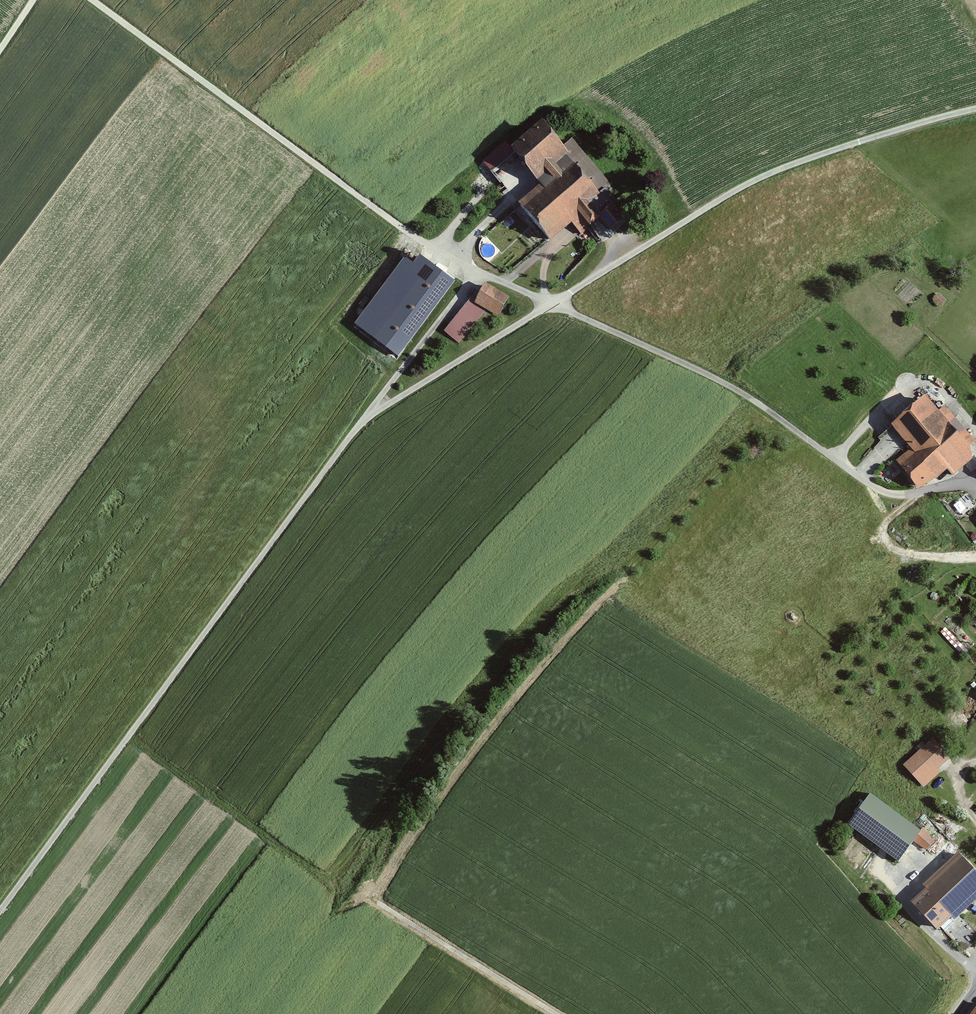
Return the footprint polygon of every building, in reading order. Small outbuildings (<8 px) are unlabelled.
[(626,217),(614,204),(618,201),(606,188),(611,184),(572,138),(566,144),(550,122),(516,147),(543,183),(519,203),(551,240),(570,223),(581,235),(599,217),(612,230),(626,217)] [(512,154),(503,144),(483,161),(492,172),(512,154)] [(402,348),(451,280),(418,257),(369,325),(402,348)] [(478,295),(474,292),(443,332),(458,343),(486,308),(499,316),(509,299),(484,285),(478,295)] [(975,442),(944,405),(941,408),(929,395),(894,425),(914,449),(899,460),(919,489),(949,468),(955,475),(974,460),(973,445),(975,442)] [(935,737),(905,762),(924,785),(942,771),(938,767),(951,756),(935,737)] [(920,824),(919,826),(872,791),(848,822),(899,860),(914,841),(927,851),(937,837),(920,824)] [(962,915),(975,901),(975,865),(961,851),(928,884),(930,886),(914,901),(942,929),(943,928),(966,952),(975,943),(975,930),(962,915)]
